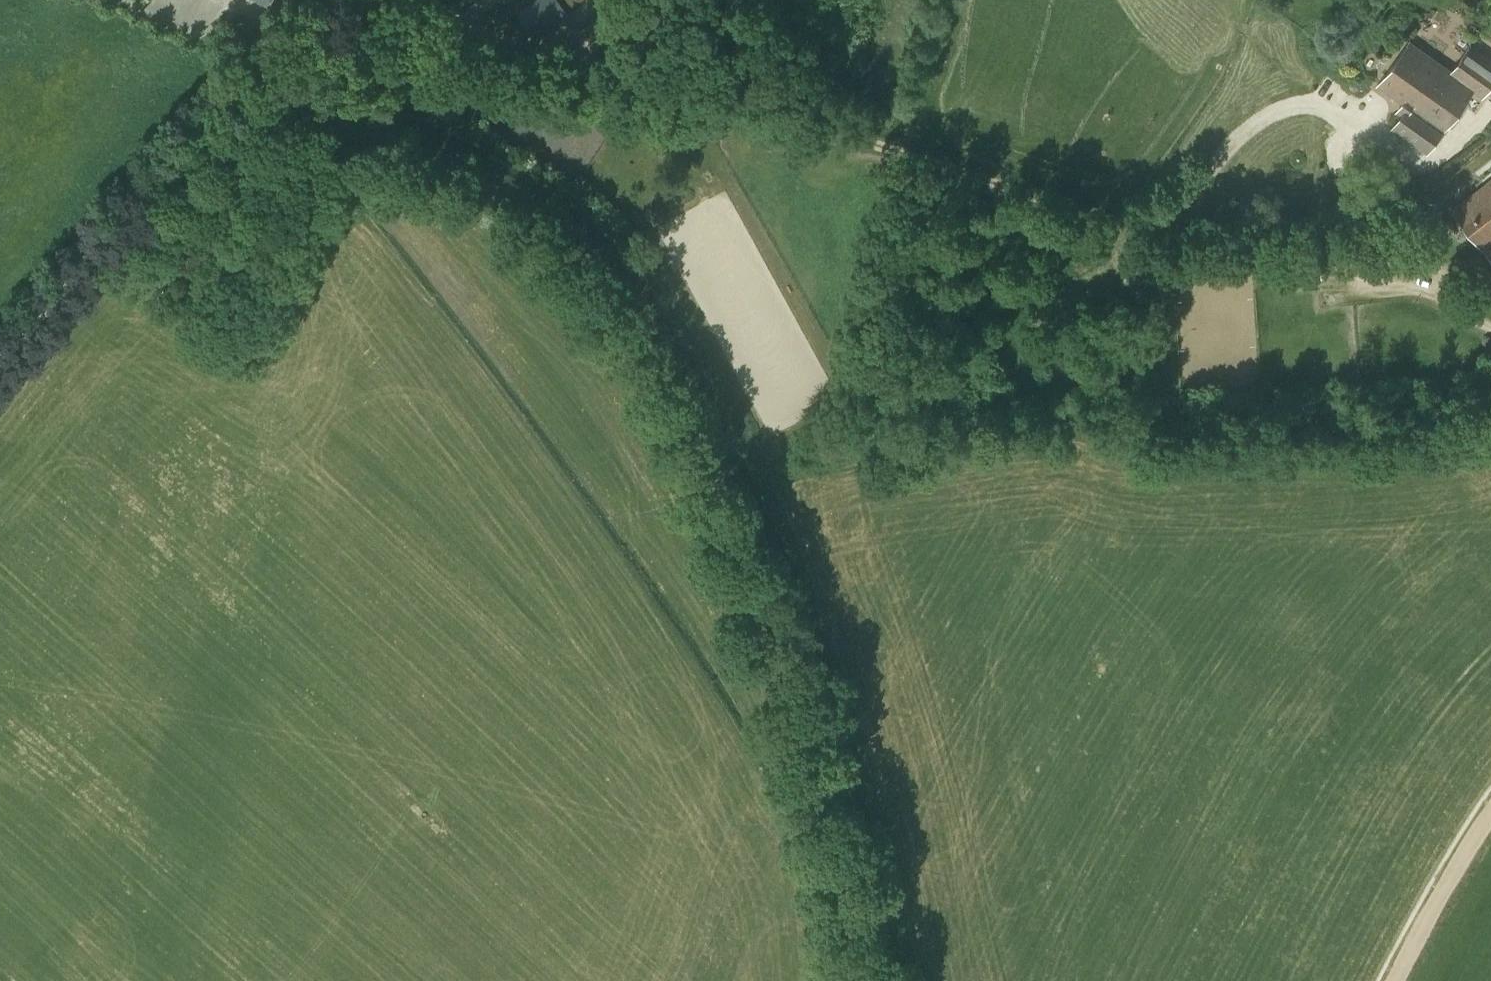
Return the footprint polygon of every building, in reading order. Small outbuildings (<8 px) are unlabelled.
[(517,9),(533,35),(569,11),(568,9),(582,0),(531,0),(517,9)] [(1401,116),(1393,127),(1428,152),(1473,90),(1482,97),(1490,85),(1490,62),(1468,46),(1451,70),(1410,40),(1378,84),(1402,102),(1395,112),(1401,116)] [(1483,250),(1490,244),(1490,178),(1452,209),(1483,250)]
